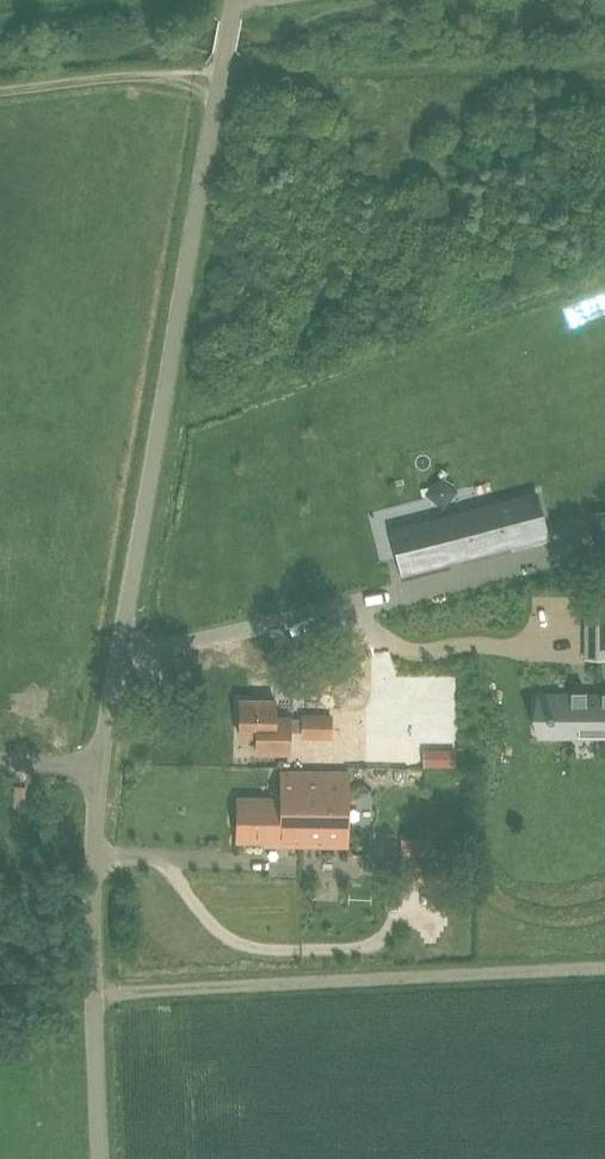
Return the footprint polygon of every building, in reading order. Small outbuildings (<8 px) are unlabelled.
[(450,561),(461,558),(512,545),(528,541),(547,536),(536,493),(457,513),(439,518),(395,529),(407,572),(450,561)] [(586,632),(586,657),(604,657),(604,632),(586,632)] [(448,678),(419,678),(419,693),(448,693),(448,678)] [(602,694),(585,695),(585,692),(571,692),(571,694),(549,695),(549,711),(546,711),(546,718),(549,718),(549,735),(604,735),(604,694),(602,694)] [(290,752),(290,733),(290,716),(275,716),(275,698),(239,698),(239,733),(256,733),(256,752),(290,752)] [(332,738),(333,714),(302,713),(301,737),(332,738)] [(347,843),(347,771),(282,770),(282,798),(238,797),(238,839),(266,840),(265,843),(347,843)]
